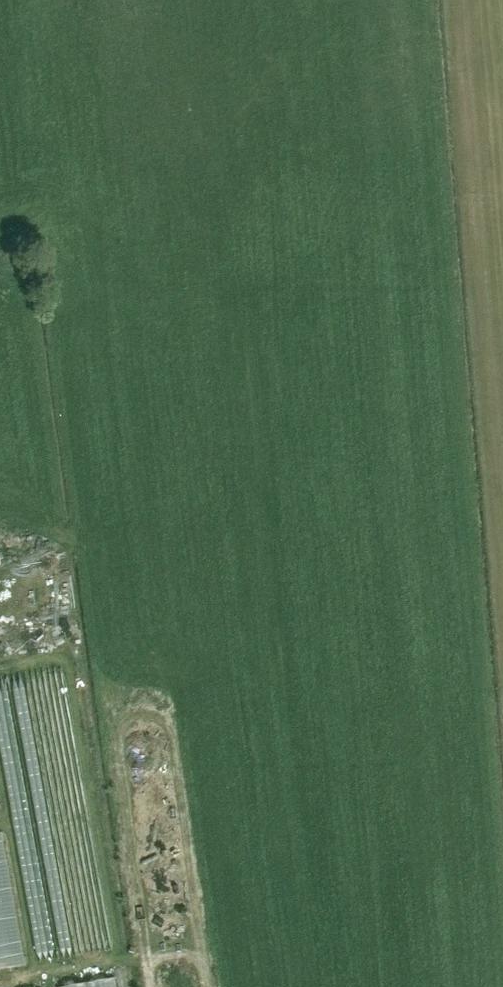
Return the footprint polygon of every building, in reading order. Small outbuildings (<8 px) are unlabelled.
[(12,882),(5,834),(0,835),(0,883),(12,882)] [(27,963),(11,882),(0,885),(0,968),(27,963)]
